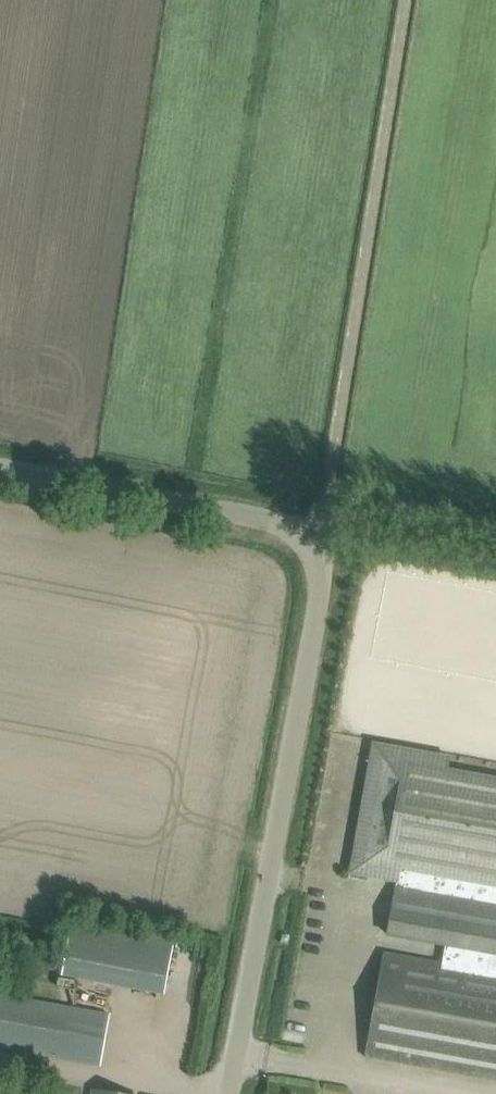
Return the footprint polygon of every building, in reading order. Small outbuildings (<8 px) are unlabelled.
[(364,863),(399,869),(395,887),(395,886),(386,933),(445,944),(441,963),(383,953),(364,1056),(495,1080),(495,778),(448,769),(418,764),(383,758),(364,863)] [(61,975),(142,990),(164,995),(174,939),(71,919),(61,975)] [(280,943),(284,944),(287,944),(288,935),(282,934),(280,943)] [(78,1061),(99,1065),(108,1014),(0,995),(0,1047),(78,1061)] [(16,1093),(41,1093),(42,1088),(18,1084),(16,1093)]
